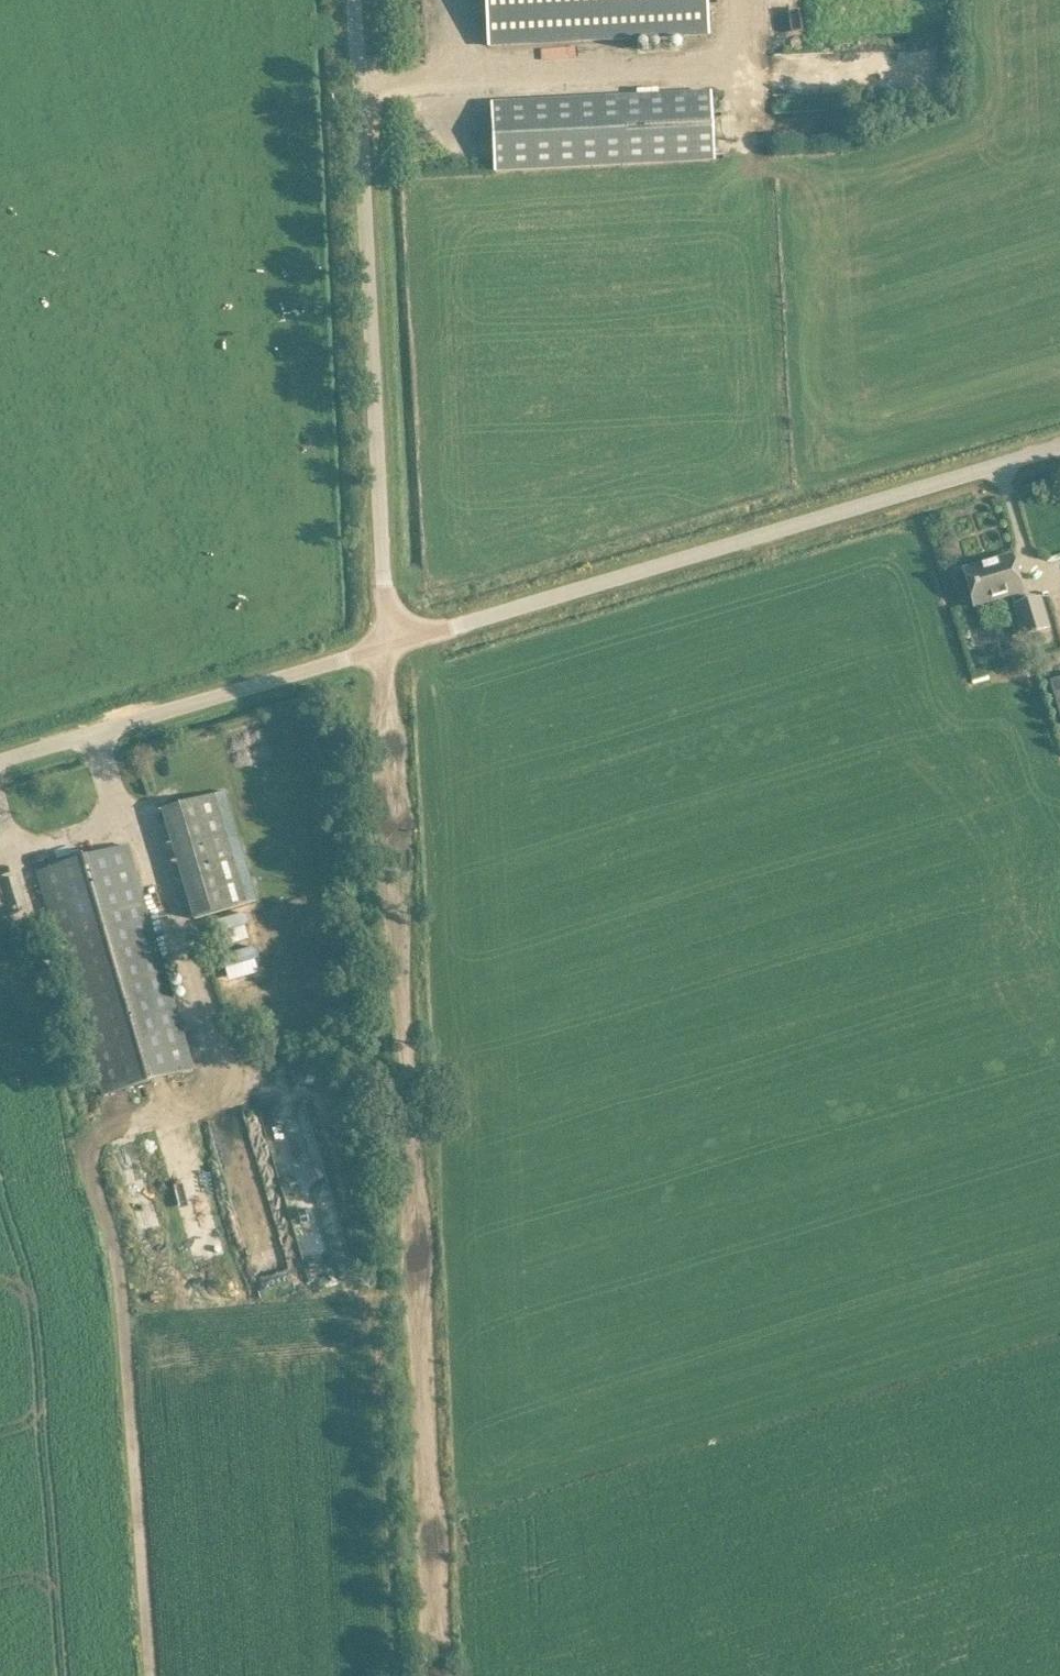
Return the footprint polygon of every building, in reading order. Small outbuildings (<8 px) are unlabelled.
[(489,46),(709,35),(707,0),(486,0),(489,46)] [(495,170),(714,159),(711,96),(492,105),(495,170)] [(1049,629),(1046,620),(1040,599),(1023,604),(1020,594),(1023,593),(1013,561),(985,570),(984,565),(964,571),(974,607),(1012,596),(1023,636),(1049,629)] [(1051,681),(1059,711),(1059,678),(1051,681)] [(338,696),(326,699),(329,711),(341,708),(338,696)] [(225,792),(214,795),(162,810),(195,919),(257,901),(225,792)] [(48,904),(105,1097),(193,1071),(127,846),(39,872),(42,886),(32,889),(37,907),(48,904)] [(8,907),(11,917),(27,912),(18,878),(1,883),(2,888),(0,888),(0,909),(8,907)] [(224,946),(228,963),(246,959),(242,941),(224,946)]
